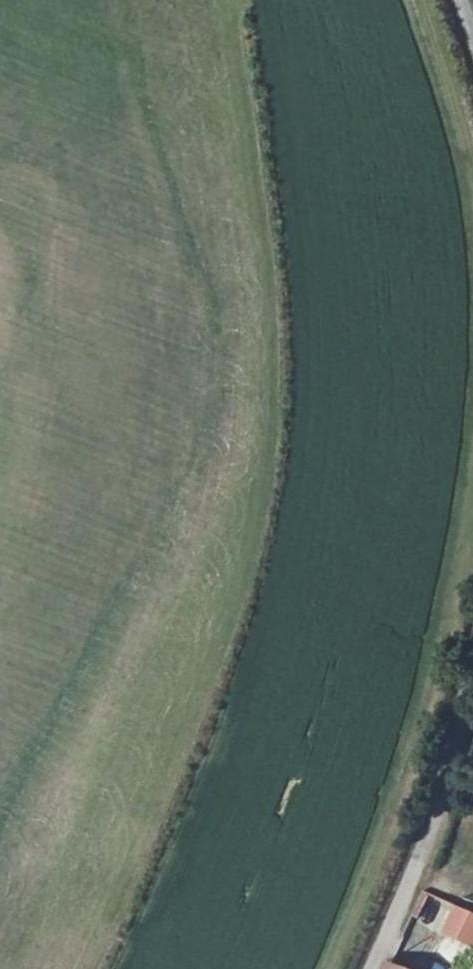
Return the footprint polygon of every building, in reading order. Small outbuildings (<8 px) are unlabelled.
[(458,907),(445,933),(472,946),(472,915),(458,907)]
